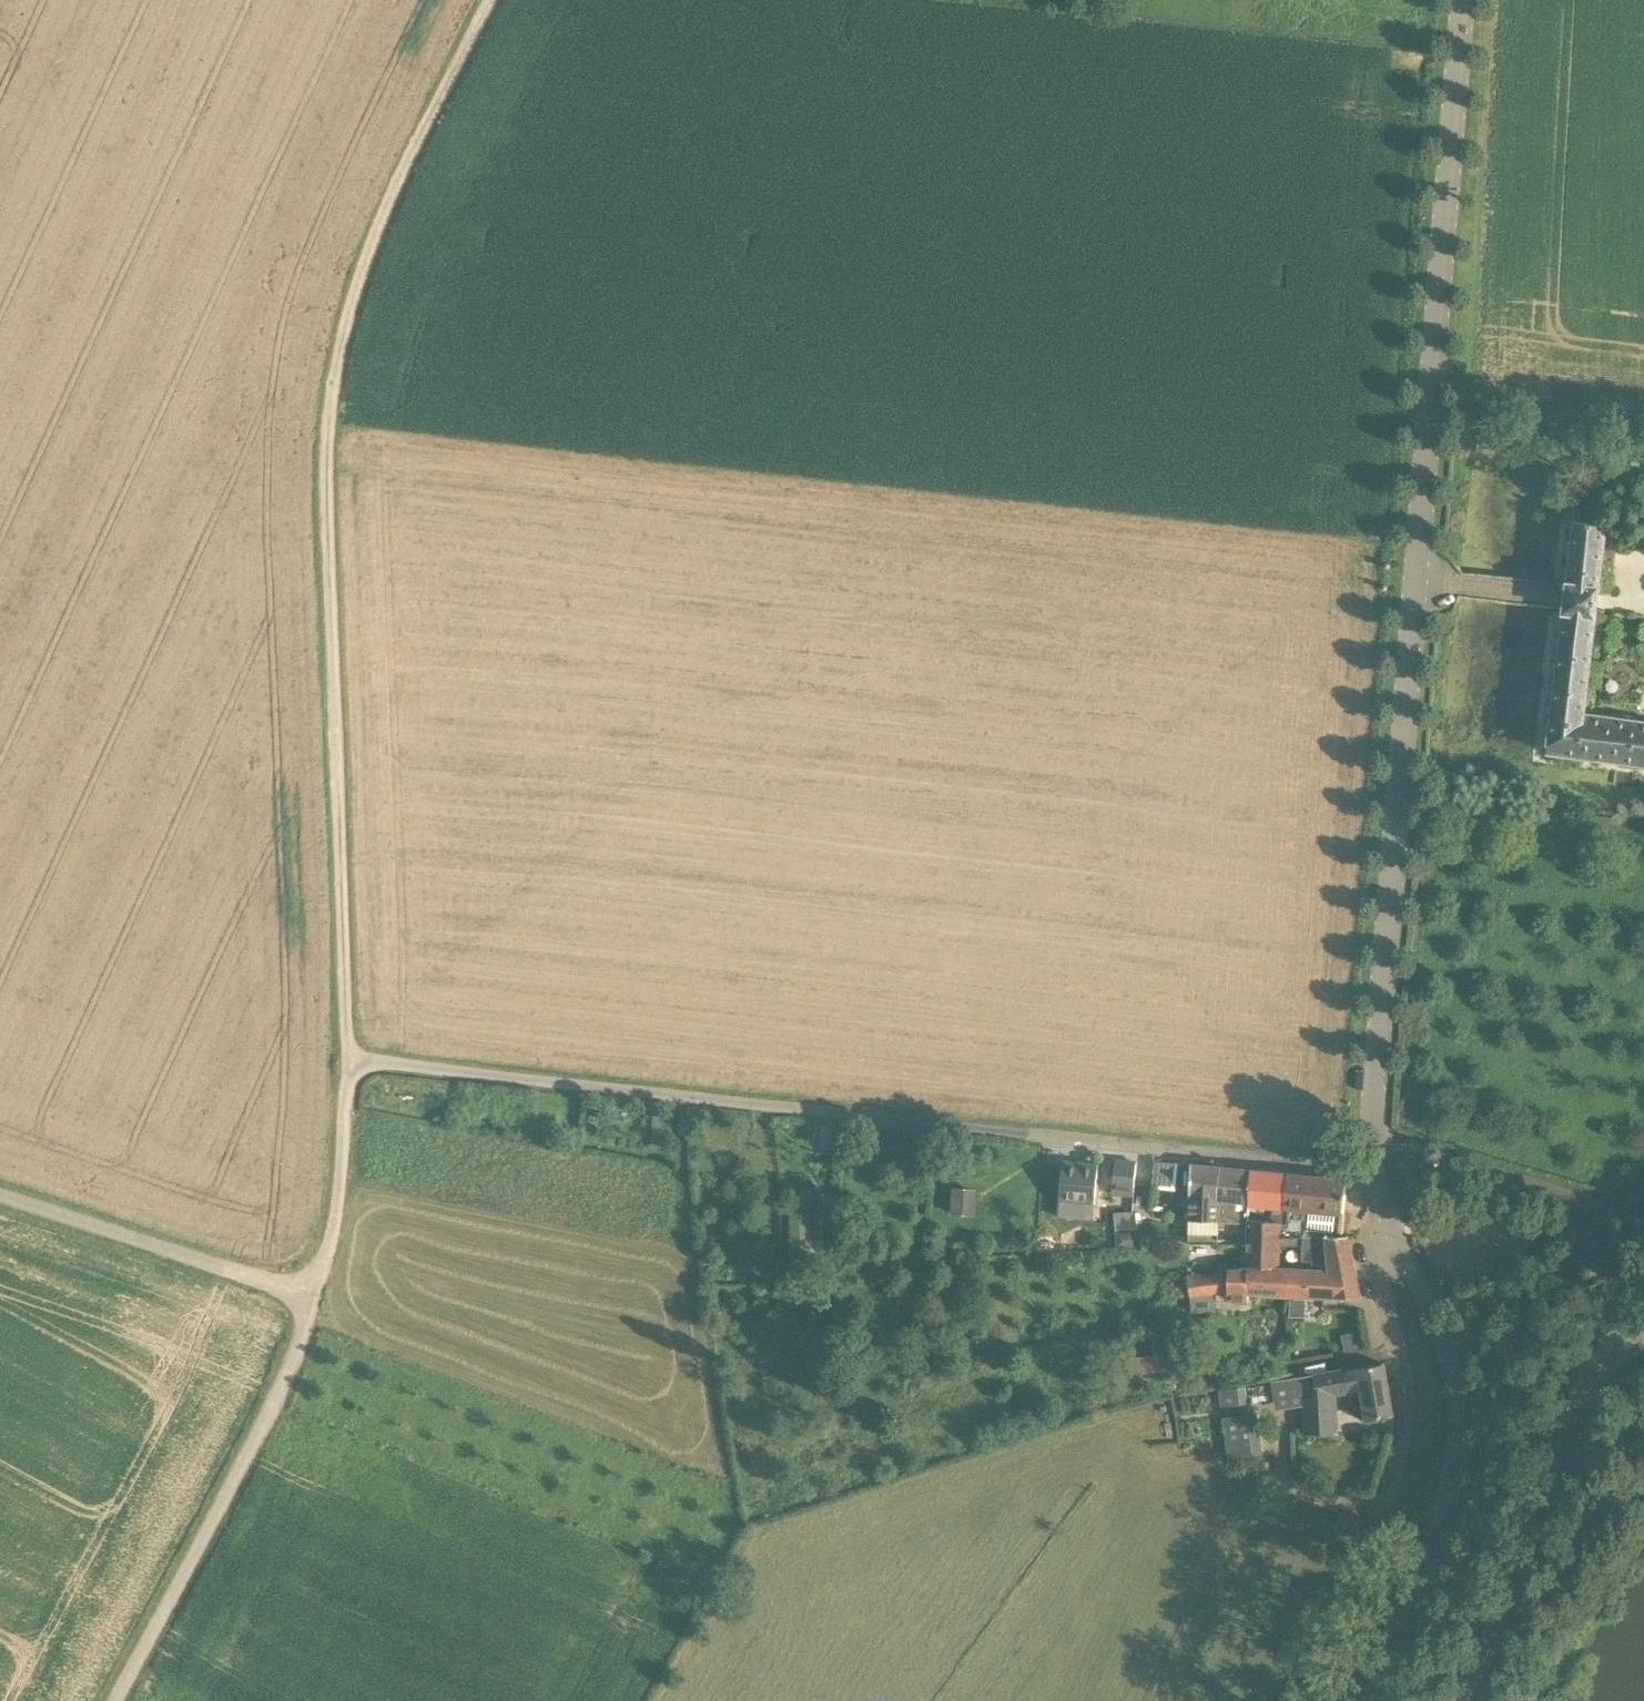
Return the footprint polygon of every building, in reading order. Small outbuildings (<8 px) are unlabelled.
[(1600,598),(1608,524),(1586,522),(1587,511),(1575,510),(1565,594),(1564,607),(1598,611),(1600,598)] [(1586,713),(1598,611),(1564,607),(1547,754),(1643,766),(1643,720),(1586,713)] [(1136,1160),(1114,1158),(1110,1195),(1133,1197),(1134,1183),(1136,1160)] [(1084,1219),(1085,1205),(1093,1205),(1097,1165),(1063,1162),(1060,1217),(1084,1219)] [(1213,1223),(1218,1168),(1191,1165),(1189,1221),(1213,1223)] [(1246,1225),(1246,1221),(1246,1171),(1218,1168),(1213,1223),(1246,1225)] [(1282,1223),(1283,1174),(1246,1171),(1246,1221),(1277,1223),(1282,1223)] [(1342,1213),(1345,1181),(1287,1175),(1287,1174),(1283,1174),(1282,1223),(1277,1223),(1277,1236),(1339,1236),(1341,1213),(1342,1213)] [(971,1214),(972,1191),(950,1190),(949,1212),(971,1214)] [(789,1264),(807,1264),(806,1211),(788,1211),(789,1264)] [(1116,1231),(1138,1229),(1137,1212),(1115,1213),(1116,1231)] [(1345,1236),(1339,1236),(1277,1236),(1277,1223),(1246,1221),(1246,1225),(1245,1244),(1249,1244),(1248,1270),(1288,1268),(1288,1297),(1290,1297),(1290,1299),(1311,1300),(1334,1300),(1334,1298),(1360,1298),(1347,1236),(1345,1236)] [(1118,1249),(1138,1247),(1138,1239),(1132,1233),(1116,1234),(1118,1249)] [(931,1254),(945,1254),(945,1240),(931,1240),(931,1254)] [(1288,1297),(1288,1268),(1248,1270),(1228,1270),(1227,1301),(1249,1302),(1249,1295),(1288,1297)] [(1190,1297),(1223,1293),(1221,1272),(1187,1276),(1190,1297)] [(1361,1326),(1343,1330),(1347,1347),(1365,1343),(1361,1326)] [(1392,1415),(1383,1364),(1340,1369),(1312,1373),(1312,1377),(1280,1382),(1282,1403),(1302,1400),(1304,1435),(1322,1434),(1339,1434),(1337,1397),(1364,1392),(1365,1419),(1392,1415)] [(1220,1387),(1223,1404),(1248,1400),(1245,1383),(1220,1387)] [(1261,1448),(1259,1410),(1226,1412),(1228,1450),(1261,1448)]
